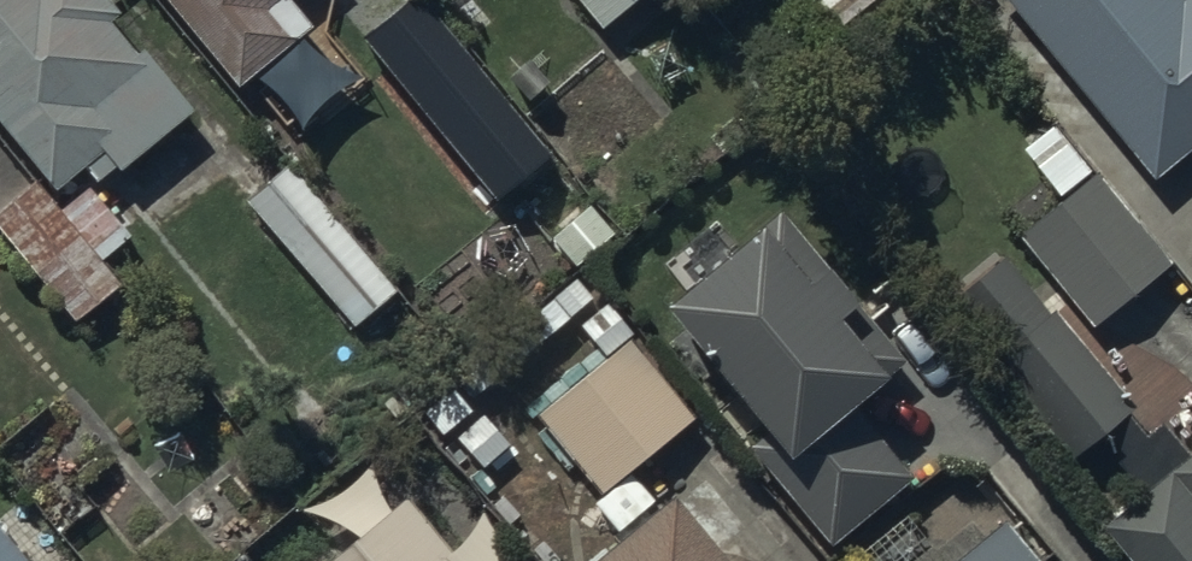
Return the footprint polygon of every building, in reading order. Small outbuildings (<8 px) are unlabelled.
[(50,167),(98,127),(113,145),(189,82),(139,21),(130,29),(105,3),(108,0),(0,0),(0,106),(50,167)] [(241,89),(311,31),(289,4),(294,0),(168,0),(241,89)] [(365,39),(500,202),(549,161),(416,0),(412,0),(365,39)] [(599,33),(643,0),(573,0),(599,33)] [(1153,180),(1191,154),(1191,3),(1185,8),(1178,0),(1007,0),(1153,180)] [(290,161),(244,197),(350,320),(395,283),(290,161)] [(1098,180),(1027,239),(1102,328),(1172,269),(1098,180)] [(0,204),(0,232),(67,314),(107,282),(27,182),(0,204)] [(782,215),(662,315),(792,470),(777,482),(830,545),(912,477),(857,413),(911,368),(782,215)] [(1134,415),(1012,263),(948,314),(1070,466),(1134,415)] [(622,335),(535,404),(599,483),(686,414),(622,335)] [(1109,533),(1132,560),(1191,560),(1191,464),(1109,533)] [(318,560),(460,560),(404,491),(318,560)] [(608,560),(719,560),(675,508),(608,560)] [(0,529),(0,560),(26,560),(0,529)] [(972,560),(1030,560),(1006,533),(972,560)]
